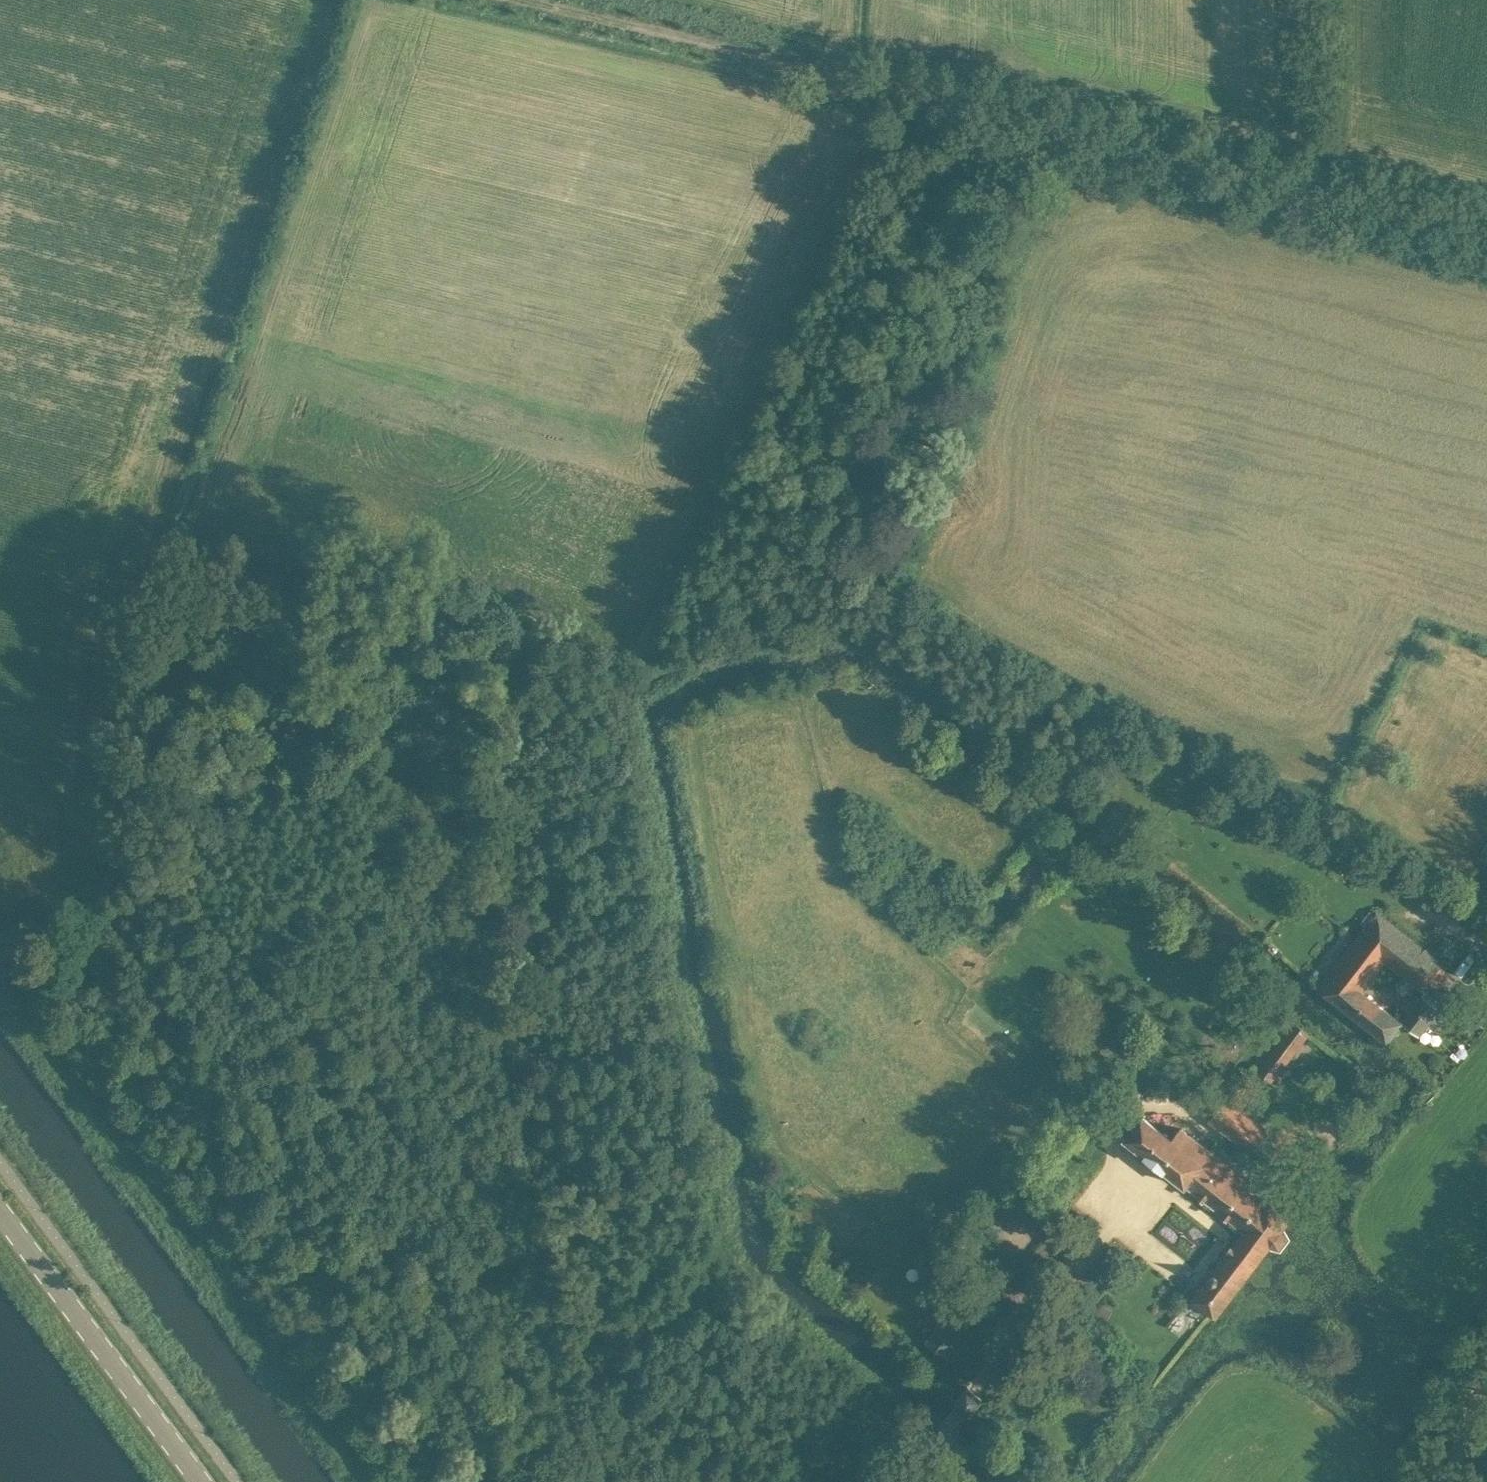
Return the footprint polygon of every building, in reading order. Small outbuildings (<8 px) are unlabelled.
[(1319,987),(1317,989),(1352,1016),(1372,1030),(1387,1042),(1389,1039),(1403,1022),(1402,1022),(1369,995),(1364,991),(1385,960),(1391,965),(1403,974),(1416,959),(1424,948),(1412,938),(1377,912),(1319,987)] [(1432,984),(1425,992),(1420,998),(1410,1011),(1402,1022),(1403,1022),(1419,1035),(1449,997),(1432,984)] [(1412,991),(1402,1004),(1410,1011),(1420,998),(1412,991)] [(1270,1016),(1289,1030),(1296,1022),(1295,1022),(1294,1023),(1276,1009),(1270,1016)] [(1310,1033),(1296,1022),(1289,1030),(1257,1072),(1272,1083),(1310,1033)] [(1210,1119),(1229,1133),(1252,1151),(1268,1129),(1246,1112),(1254,1102),(1235,1088),(1225,1101),(1210,1119)] [(1126,1138),(1186,1185),(1212,1151),(1181,1127),(1172,1139),(1143,1116),(1126,1138)] [(1188,1184),(1247,1230),(1268,1247),(1271,1243),(1277,1248),(1286,1236),(1280,1231),(1290,1218),(1265,1197),(1261,1202),(1245,1190),(1252,1181),(1212,1151),(1186,1185),(1187,1186),(1188,1184)] [(1228,1299),(1268,1247),(1247,1230),(1194,1298),(1216,1315),(1228,1299)] [(979,1279),(972,1287),(988,1299),(994,1290),(979,1279)] [(979,1309),(963,1298),(961,1296),(958,1299),(950,1293),(935,1314),(943,1320),(928,1341),(947,1354),(979,1309)] [(967,1385),(954,1402),(964,1410),(971,1415),(984,1397),(978,1392),(967,1385)]
